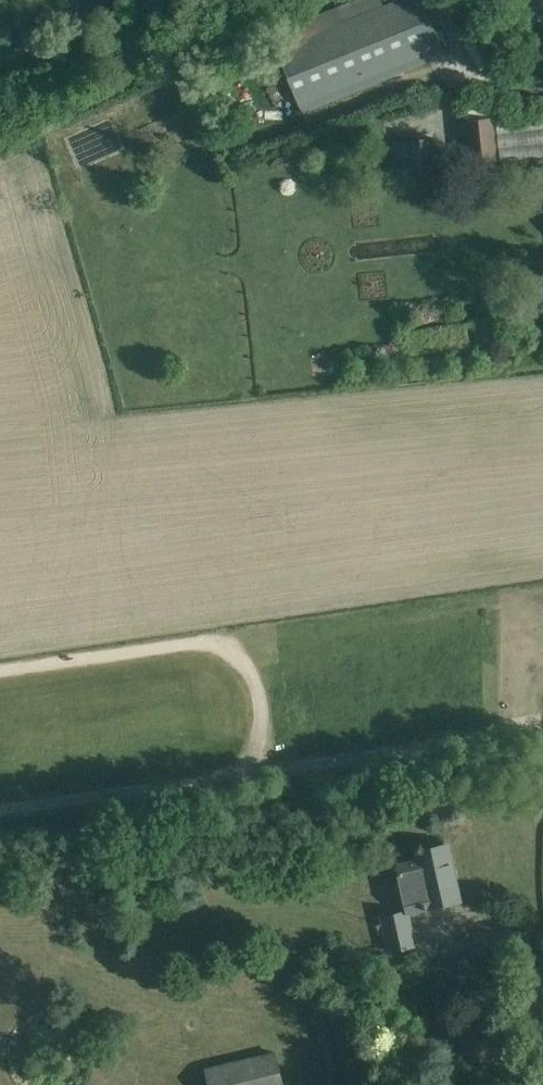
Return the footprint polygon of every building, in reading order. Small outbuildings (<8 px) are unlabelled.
[(420,0),(399,0),(343,22),(337,7),(270,33),(276,49),(302,113),(443,56),(420,0)] [(479,37),(468,41),(478,69),(489,66),(479,37)] [(523,158),(542,154),(542,114),(501,122),(504,133),(518,130),(523,158)] [(493,120),(465,123),(469,168),(498,165),(493,120)] [(438,173),(434,138),(389,143),(393,178),(438,173)] [(397,866),(407,911),(428,907),(459,900),(453,872),(449,873),(447,865),(451,865),(447,845),(419,851),(421,860),(397,866)] [(414,946),(407,911),(383,917),(390,951),(414,946)] [(310,994),(328,1064),(353,1058),(335,988),(310,994)] [(274,1054),(206,1071),(210,1084),(282,1084),(274,1054)]
